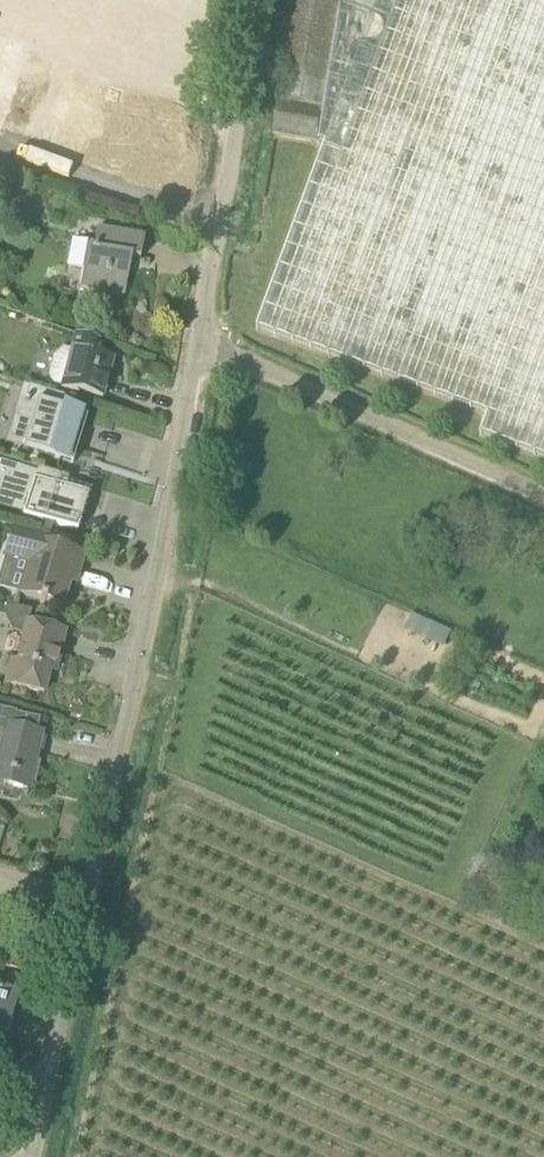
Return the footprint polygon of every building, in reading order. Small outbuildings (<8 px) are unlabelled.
[(342,7),(321,142),(326,143),(258,329),(489,415),(481,435),(543,458),(543,0),(400,0),(400,2),(395,0),(343,0),(342,7)] [(321,142),(342,7),(301,0),(299,0),(282,103),(280,102),(274,135),(321,142)] [(122,162),(185,171),(199,73),(137,64),(122,162)] [(140,261),(144,238),(97,228),(93,250),(87,249),(79,287),(124,297),(131,259),(140,261)] [(53,385),(61,387),(61,388),(102,399),(113,361),(101,358),(105,345),(75,336),(71,351),(63,348),(53,358),(49,372),(53,385)] [(23,386),(5,444),(23,449),(72,465),(87,417),(60,409),(64,397),(23,386)] [(31,519),(76,533),(88,497),(65,490),(69,479),(0,457),(0,479),(19,485),(10,512),(31,519)] [(83,557),(52,548),(55,540),(14,528),(5,558),(26,565),(18,594),(61,607),(72,572),(78,574),(83,557)] [(407,628),(446,646),(453,631),(413,613),(407,628)] [(6,685),(43,694),(48,672),(55,673),(64,634),(26,625),(17,663),(11,662),(6,685)] [(27,790),(40,735),(35,733),(38,721),(14,716),(14,714),(0,711),(0,732),(3,733),(0,745),(0,783),(27,790)] [(3,1035),(15,997),(0,992),(0,1034),(3,1035)]
